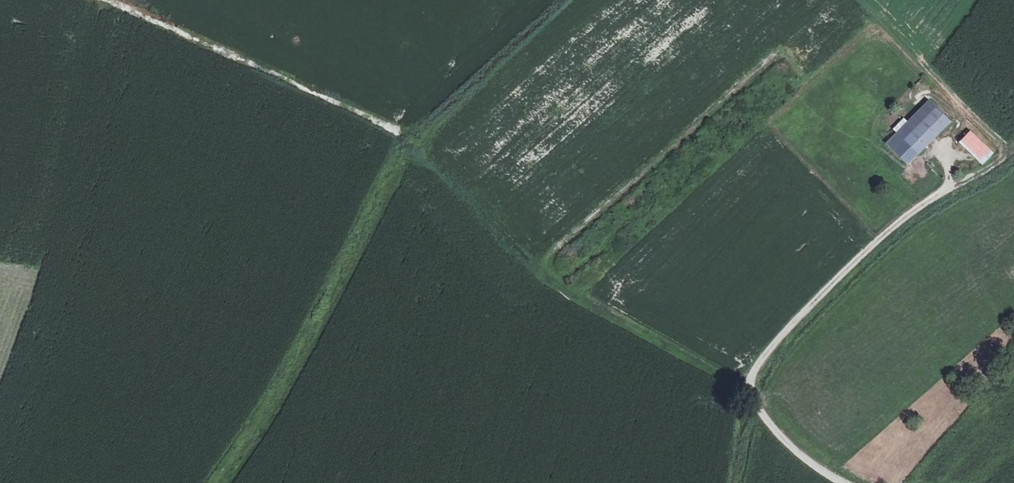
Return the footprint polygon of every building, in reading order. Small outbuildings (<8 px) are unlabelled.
[(928,101),(904,125),(912,132),(935,108),(928,101)] [(912,132),(904,125),(896,133),(918,155),(950,123),(935,108),(912,132)] [(918,155),(896,133),(886,144),(908,165),(918,155)] [(971,134),(960,147),(983,167),(994,155),(971,134)]
